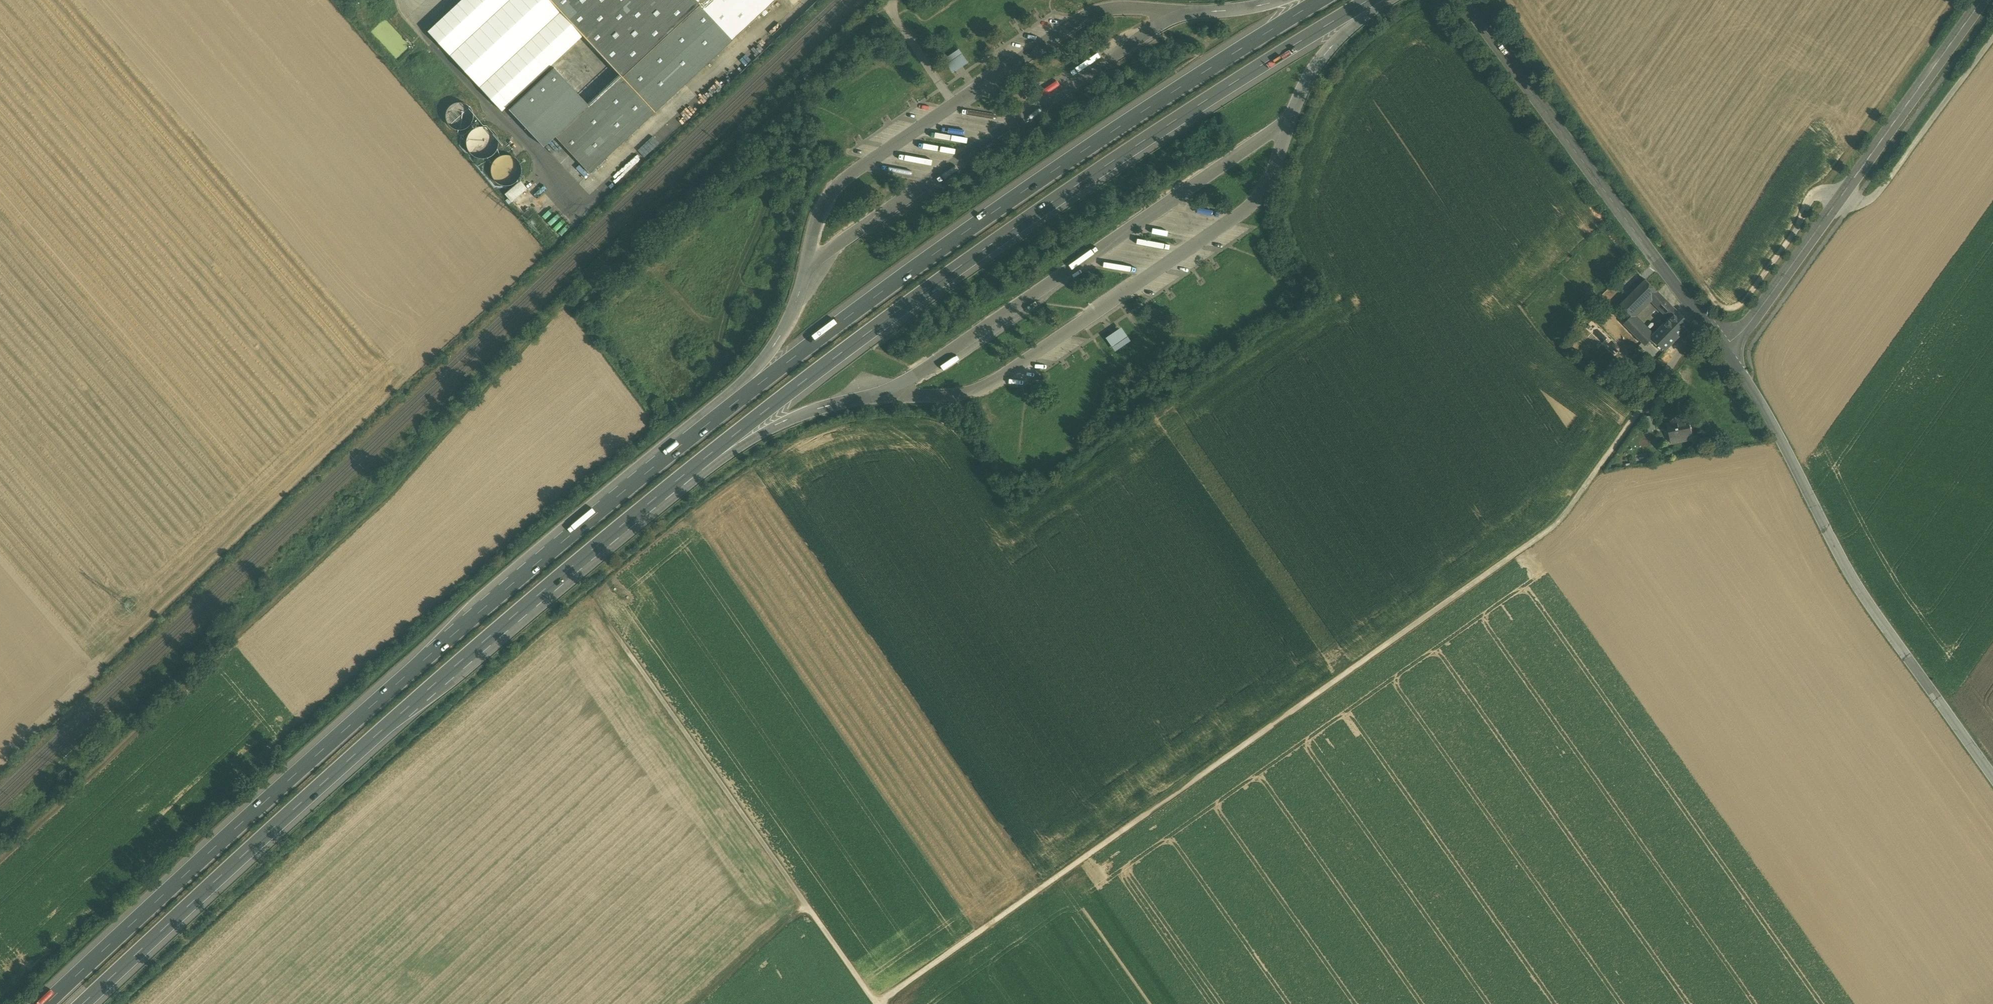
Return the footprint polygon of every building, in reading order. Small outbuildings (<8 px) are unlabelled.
[(428,32),(502,111),(583,36),(583,35),(550,0),(462,0),(428,32)] [(694,0),(550,0),(583,35),(583,36),(620,75),(621,76),(698,4),(694,0)] [(698,4),(732,41),(776,0),(694,0),(698,4)] [(620,75),(587,104),(588,105),(588,104),(589,105),(555,136),(589,173),(732,41),(698,4),(621,76),(620,75)] [(959,53),(946,61),(953,72),(959,68),(966,63),(959,53)] [(554,68),(509,109),(510,109),(510,110),(544,146),(555,136),(589,105),(588,104),(588,105),(587,104),(554,69),(555,68),(554,68)] [(502,153),(499,141),(464,98),(454,101),(445,108),(449,122),(457,132),(461,131),(473,145),(474,149),(481,159),(494,155),(495,158),(502,153)] [(660,142),(669,137),(665,129),(656,134),(660,142)] [(520,181),(505,194),(512,202),(527,189),(520,181)] [(1632,266),(1600,298),(1614,311),(1646,280),(1632,266)] [(1646,280),(1614,311),(1625,323),(1633,316),(1658,291),(1646,280)] [(1678,311),(1666,299),(1659,306),(1671,318),(1678,311)] [(1691,324),(1678,311),(1671,318),(1664,326),(1677,338),(1691,324)] [(1639,322),(1633,316),(1625,324),(1631,330),(1639,322)] [(1653,337),(1639,322),(1631,330),(1646,345),(1653,338),(1652,337),(1653,337)] [(1677,338),(1664,326),(1653,337),(1652,337),(1653,338),(1665,350),(1677,338)] [(1122,330),(1106,340),(1115,353),(1130,343),(1122,330)] [(1690,420),(1668,425),(1670,439),(1685,436),(1686,440),(1693,439),(1690,420)]
